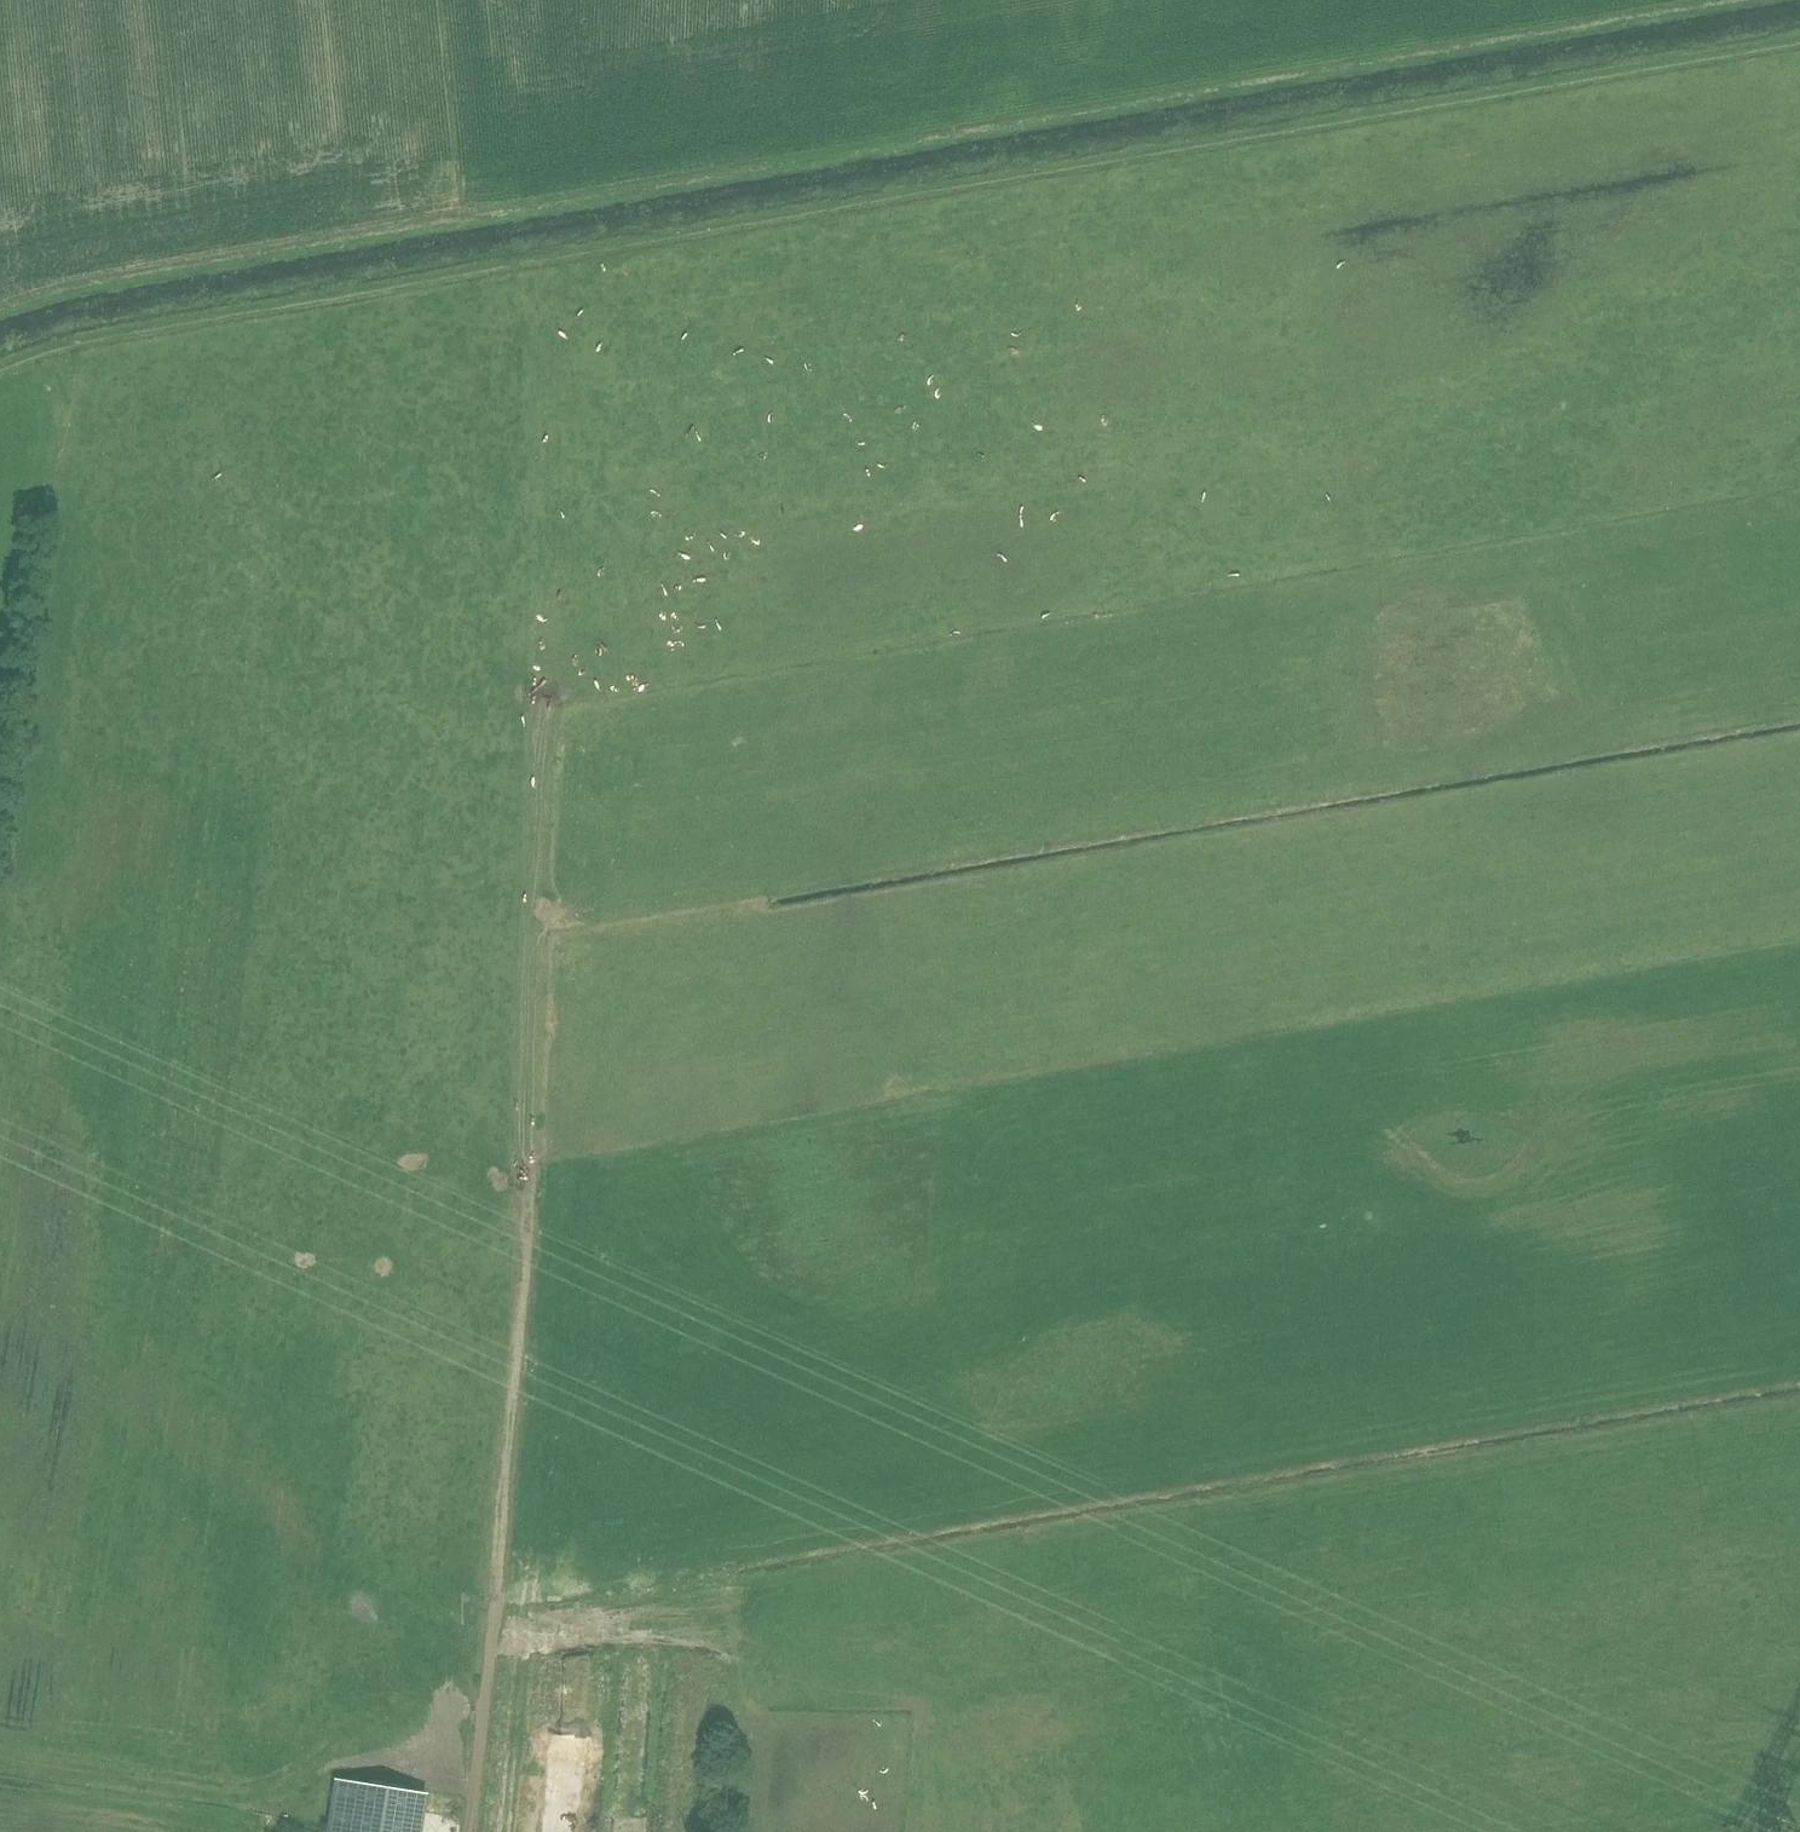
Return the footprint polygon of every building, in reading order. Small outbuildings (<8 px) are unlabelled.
[(425,1781),(381,1775),(374,1831),(418,1831),(425,1781)] [(466,1821),(437,1817),(435,1831),(465,1831),(466,1821)]
